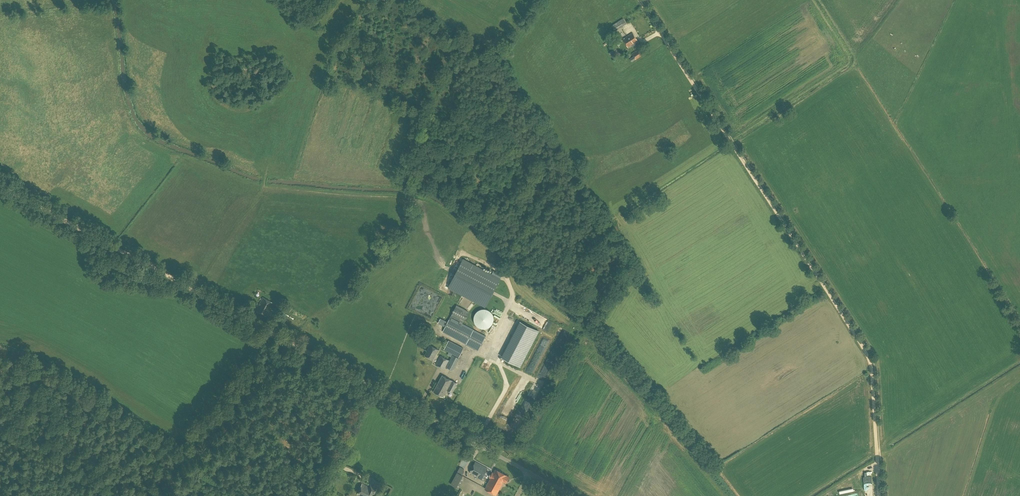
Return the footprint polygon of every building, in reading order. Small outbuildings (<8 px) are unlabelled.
[(615,31),(626,23),(623,19),(612,26),(615,31)] [(635,46),(639,43),(637,41),(638,40),(633,33),(623,39),(628,47),(631,45),(632,46),(634,45),(635,46)] [(632,62),(636,60),(643,55),(639,48),(632,53),(634,56),(630,59),(632,62)] [(486,308),(501,279),(463,259),(448,288),(486,308)] [(430,317),(439,297),(423,290),(415,306),(422,310),(420,312),(430,317)] [(266,316),(269,311),(268,310),(272,303),(263,297),(256,311),(266,316)] [(462,324),(469,311),(457,305),(448,322),(441,318),(438,323),(445,327),(443,331),(478,350),(486,336),(462,324)] [(494,321),(494,319),(493,317),(493,315),(492,314),(491,312),(489,311),(488,310),(486,310),(484,309),(482,310),(480,310),(479,311),(477,312),(476,313),(475,315),(475,317),(474,319),(474,320),(475,322),(475,324),(477,325),(478,327),(479,328),(481,328),(483,329),(485,329),(487,329),(488,328),(490,327),(491,326),(492,324),(493,322),(494,321)] [(520,366),(539,331),(520,321),(502,356),(520,366)] [(561,337),(565,330),(557,326),(556,329),(553,327),(550,331),(561,337)] [(459,357),(463,348),(449,340),(444,349),(449,351),(447,354),(451,356),(453,353),(459,357)] [(433,359),(438,349),(430,345),(425,355),(433,359)] [(452,370),(459,358),(452,354),(446,367),(452,370)] [(444,369),(449,360),(441,356),(436,364),(444,369)] [(443,396),(447,390),(452,392),(457,383),(442,375),(434,391),(443,396)] [(471,385),(470,388),(479,392),(478,393),(485,396),(489,389),(468,378),(466,383),(471,385)] [(481,480),(488,468),(475,462),(469,472),(479,477),(478,478),(481,480)] [(507,475),(496,469),(493,473),(492,473),(491,474),(490,477),(491,478),(485,489),(496,495),(503,483),(502,483),(503,481),(506,482),(506,481),(507,482),(509,481),(510,480),(509,478),(508,478),(509,476),(507,475)] [(459,488),(463,481),(463,475),(457,472),(450,484),(459,488)] [(370,485),(369,487),(362,483),(357,494),(360,495),(371,495),(372,493),(373,493),(376,488),(370,485)]
